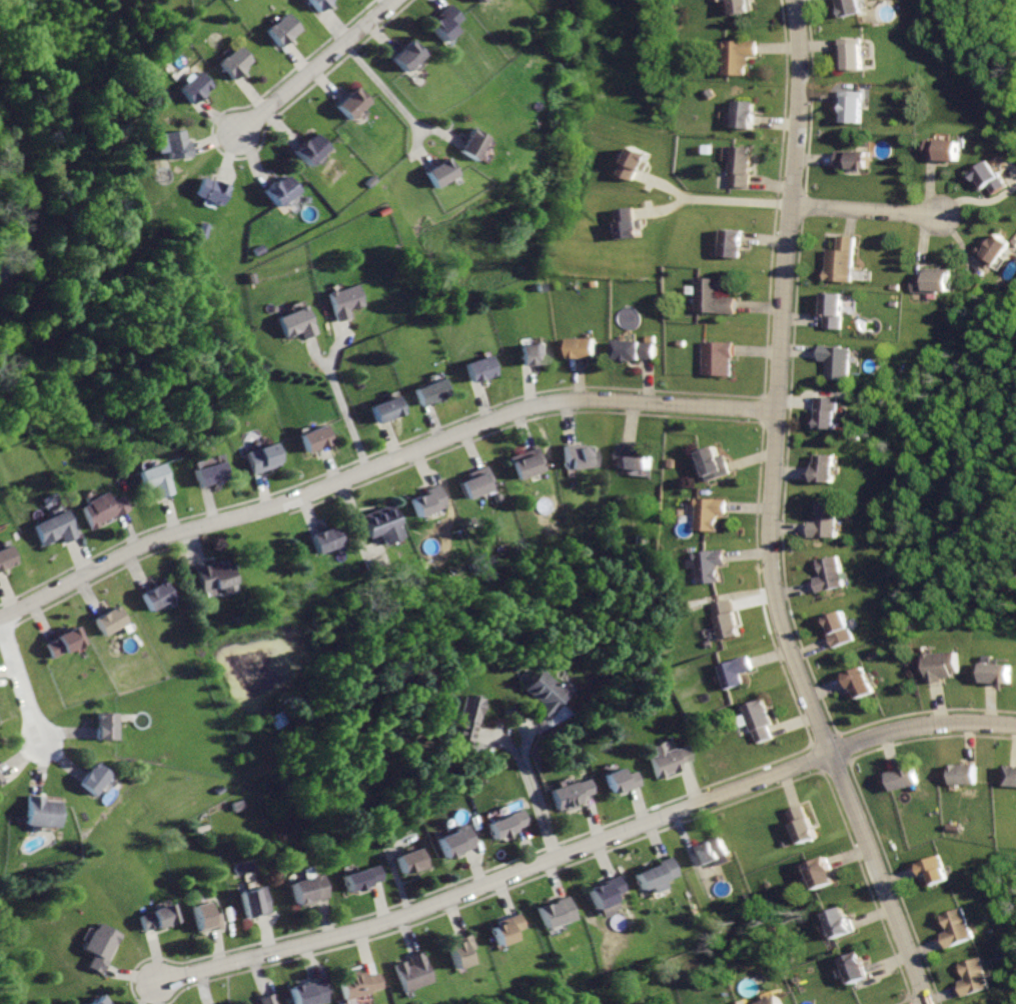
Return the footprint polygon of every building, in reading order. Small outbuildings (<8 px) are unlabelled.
[(321,17),(335,6),(331,0),(307,0),(321,17)] [(730,16),(756,11),(754,0),(727,0),(730,16)] [(847,16),(869,11),(867,0),(843,0),(847,16)] [(453,2),(424,26),(441,46),(457,32),(452,26),(465,15),(453,2)] [(288,12),(265,30),(281,50),(304,32),(288,12)] [(412,39),(388,59),(401,75),(425,55),(412,39)] [(724,39),(723,77),(747,78),(748,59),(757,59),(757,39),(724,39)] [(842,39),(841,69),(864,70),(864,40),(842,39)] [(241,44),(220,63),(235,79),(256,60),(241,44)] [(204,71),(182,90),(195,105),(216,86),(204,71)] [(359,85),(335,103),(350,122),(374,104),(359,85)] [(840,89),(839,111),(844,112),(843,126),(862,127),(864,90),(840,89)] [(732,100),(730,130),(753,132),(754,101),(732,100)] [(166,130),(169,159),(192,157),(188,128),(166,130)] [(471,128),(462,143),(456,151),(474,163),(489,140),(471,128)] [(317,134),(293,153),(306,169),(330,150),(317,134)] [(630,137),(624,150),(628,152),(622,166),(637,173),(641,165),(650,146),(630,137)] [(926,139),(925,158),(964,160),(965,141),(926,139)] [(734,148),(732,185),(753,186),(755,149),(734,148)] [(834,148),(834,168),(871,168),(871,148),(834,148)] [(446,158),(429,166),(420,170),(430,189),(455,176),(446,158)] [(996,163),(975,176),(985,193),(994,188),(999,196),(1012,188),(1002,173),(996,163)] [(203,176),(196,196),(222,206),(229,186),(203,176)] [(286,176),(261,193),(274,211),(298,193),(286,176)] [(624,200),(627,232),(646,230),(644,211),(640,212),(639,205),(638,198),(624,200)] [(723,228),(721,258),(745,260),(748,230),(723,228)] [(979,254),(1004,271),(1015,254),(1015,241),(1007,234),(1000,244),(990,238),(979,254)] [(831,248),(829,279),(856,281),(859,238),(841,236),(840,249),(831,248)] [(918,273),(917,294),(953,295),(954,274),(918,273)] [(702,277),(700,313),(739,316),(740,297),(724,296),(725,278),(702,277)] [(322,293),(331,322),(340,319),(347,316),(345,310),(363,305),(355,282),(322,293)] [(828,293),(825,327),(846,329),(849,294),(828,293)] [(273,316),(282,338),(296,332),(300,343),(309,339),(317,335),(303,303),(273,316)] [(618,336),(617,362),(642,363),(642,357),(655,357),(656,338),(618,336)] [(568,337),(568,361),(598,361),(598,337),(568,337)] [(518,344),(519,366),(548,364),(547,341),(518,344)] [(706,341),(704,377),(727,378),(728,362),(737,362),(738,342),(706,341)] [(821,345),(821,363),(828,363),(827,381),(853,382),(854,346),(821,345)] [(461,364),(469,384),(497,373),(490,352),(461,364)] [(412,387),(421,408),(451,395),(442,375),(412,387)] [(367,404),(375,425),(406,413),(398,392),(367,404)] [(819,396),(818,412),(824,412),(823,429),(846,430),(848,410),(843,410),(844,397),(819,396)] [(297,434),(304,455),(332,445),(325,424),(297,434)] [(562,443),(566,471),(597,466),(594,446),(585,448),(584,439),(562,443)] [(620,441),(618,468),(650,470),(652,452),(642,452),(643,443),(620,441)] [(244,451),(251,475),(282,466),(274,442),(244,451)] [(509,457),(518,479),(546,468),(537,445),(509,457)] [(718,446),(696,453),(706,484),(731,475),(724,454),(720,454),(718,446)] [(815,454),(813,480),(838,482),(840,455),(815,454)] [(188,466),(195,487),(225,478),(218,457),(188,466)] [(132,470),(138,486),(146,483),(154,502),(174,495),(160,459),(132,470)] [(462,480),(470,501),(500,490),(490,463),(471,470),(474,475),(462,480)] [(407,497),(415,519),(449,507),(440,481),(425,487),(426,490),(407,497)] [(76,504),(89,530),(126,512),(120,500),(110,505),(103,491),(76,504)] [(696,499),(694,530),(717,532),(718,518),(726,518),(727,501),(696,499)] [(360,514),(368,537),(376,535),(384,532),(388,545),(408,538),(397,503),(360,514)] [(26,525),(38,549),(54,542),(57,548),(77,538),(63,508),(26,525)] [(808,519),(808,541),(841,540),(840,508),(823,508),(824,518),(808,519)] [(308,533),(315,556),(346,547),(339,524),(308,533)] [(16,566),(6,544),(0,547),(0,573),(16,566)] [(692,552),(695,587),(723,585),(721,567),(728,566),(726,549),(692,552)] [(193,566),(200,593),(218,588),(219,594),(241,588),(232,556),(193,566)] [(813,579),(817,594),(849,586),(842,557),(823,562),(826,576),(813,579)] [(139,594),(149,613),(175,599),(165,580),(139,594)] [(710,604),(720,643),(742,637),(732,599),(710,604)] [(95,619),(104,636),(132,622),(123,604),(95,619)] [(827,630),(836,652),(863,641),(851,608),(830,616),(835,627),(827,630)] [(43,640),(52,659),(85,643),(76,625),(43,640)] [(928,655),(929,684),(949,683),(949,676),(963,675),(962,653),(928,655)] [(719,666),(729,692),(747,685),(744,678),(756,674),(749,655),(719,666)] [(986,662),(986,685),(1014,686),(1015,663),(986,662)] [(847,674),(857,700),(880,692),(870,665),(847,674)] [(536,670),(520,692),(533,702),(528,708),(537,715),(546,722),(567,694),(536,670)] [(459,694),(447,739),(468,745),(472,731),(480,700),(459,694)] [(743,706),(758,745),(775,738),(771,728),(776,726),(765,698),(743,706)] [(95,711),(93,741),(118,742),(120,712),(95,711)] [(646,755),(654,779),(680,771),(677,764),(692,759),(686,742),(664,749),(661,742),(651,746),(653,753),(646,755)] [(96,761),(76,784),(93,799),(113,776),(96,761)] [(884,773),(890,796),(922,787),(916,764),(884,773)] [(950,764),(949,786),(977,787),(978,765),(950,764)] [(601,774),(610,799),(639,787),(634,773),(626,776),(622,765),(601,774)] [(1007,788),(1015,788),(1015,765),(1007,765),(1007,788)] [(548,787),(559,814),(580,805),(577,800),(592,794),(583,773),(548,787)] [(26,792),(23,825),(57,828),(59,803),(45,802),(46,794),(26,792)] [(804,804),(785,811),(797,843),(816,835),(804,804)] [(485,821),(493,842),(514,834),(512,828),(527,822),(521,807),(485,821)] [(436,835),(446,860),(477,848),(467,823),(436,835)] [(692,845),(703,867),(728,855),(718,833),(692,845)] [(393,855),(401,876),(430,866),(423,845),(393,855)] [(636,873),(642,891),(678,878),(670,854),(655,859),(657,865),(636,873)] [(913,865),(918,880),(926,877),(930,888),(950,880),(941,855),(913,865)] [(826,857),(803,865),(812,892),(835,883),(826,857)] [(340,872),(347,895),(368,889),(366,884),(381,880),(376,862),(340,872)] [(289,883),(295,905),(329,895),(323,873),(289,883)] [(588,886),(601,918),(620,911),(615,900),(628,895),(619,874),(588,886)] [(240,891),(248,920),(273,914),(266,884),(240,891)] [(538,906),(546,930),(578,920),(570,895),(538,906)] [(190,906),(199,939),(225,931),(219,912),(213,912),(210,900),(190,906)] [(136,915),(143,931),(156,926),(158,932),(180,924),(171,901),(136,915)] [(823,915),(834,939),(854,931),(843,906),(823,915)] [(937,936),(943,952),(977,939),(965,907),(941,917),(946,932),(937,936)] [(487,920),(498,948),(517,941),(514,933),(527,928),(520,908),(487,920)] [(98,922),(86,948),(94,952),(86,968),(104,976),(124,934),(98,922)] [(443,940),(455,971),(472,965),(468,953),(475,950),(468,930),(443,940)] [(393,962),(404,993),(433,982),(421,950),(409,955),(413,964),(408,965),(405,958),(393,962)] [(841,960),(849,986),(869,979),(861,953),(841,960)] [(956,981),(963,1000),(994,988),(982,956),(960,964),(966,978),(956,981)] [(336,974),(344,1002),(386,989),(382,973),(366,978),(363,966),(336,974)] [(295,1003),(318,1003),(328,1001),(321,978),(290,987),(295,1003)] [(276,992),(259,996),(261,1003),(279,1003),(276,992)] [(778,994),(756,1003),(783,1003),(778,994)] [(94,1003),(111,1003),(105,996),(94,1003)]
